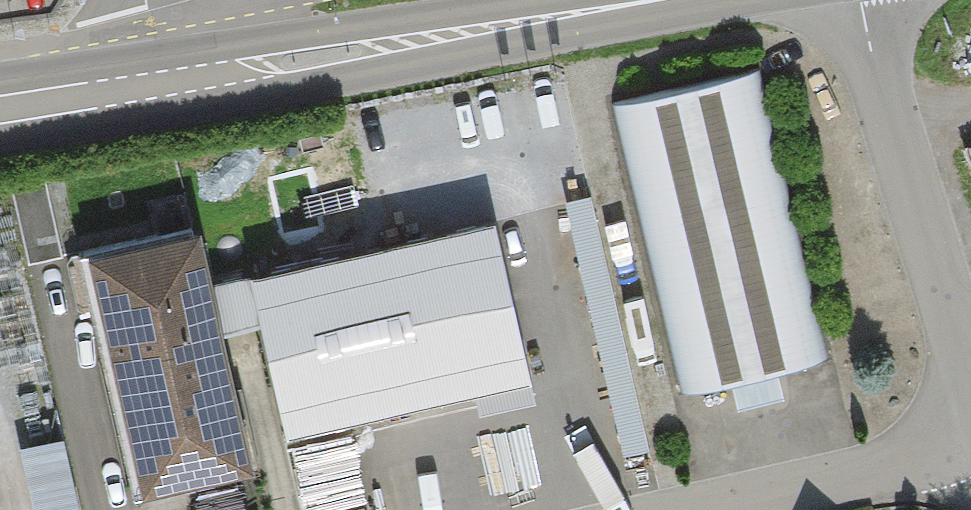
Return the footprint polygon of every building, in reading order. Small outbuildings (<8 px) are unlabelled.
[(767,77),(618,112),(688,409),(836,374),(767,77)] [(611,252),(601,195),(576,200),(587,256),(611,252)] [(491,224),(211,286),(223,337),(262,328),(290,443),(529,386),(491,224)] [(199,231),(77,258),(131,497),(253,470),(223,337),(211,286),(199,231)] [(610,368),(625,455),(653,450),(639,364),(610,368)]
